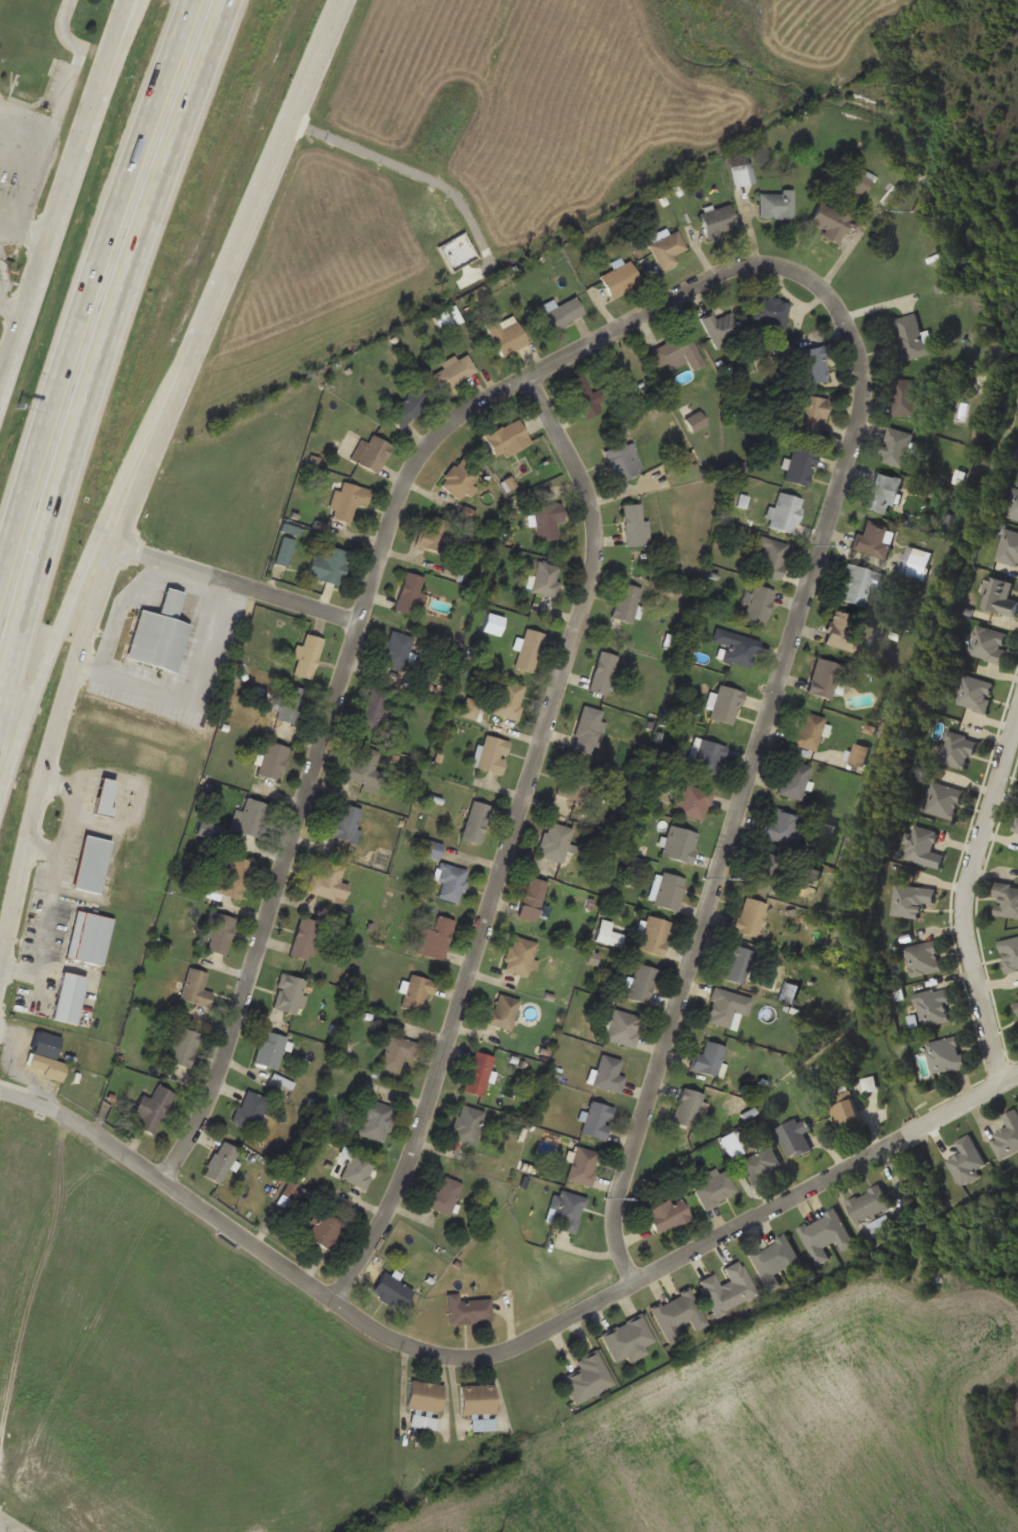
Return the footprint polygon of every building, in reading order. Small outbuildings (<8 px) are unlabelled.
[(735,185),(754,183),(752,162),(733,164),(735,185)] [(842,188),(859,200),(875,177),(859,165),(842,188)] [(793,191),(759,191),(759,218),(793,218),(793,191)] [(825,229),(821,237),(837,244),(852,211),(834,203),(832,207),(819,201),(809,222),(825,229)] [(737,228),(729,204),(699,213),(707,238),(737,228)] [(677,263),(673,255),(686,248),(677,230),(648,244),(661,271),(677,263)] [(640,282),(629,260),(600,276),(611,297),(640,282)] [(541,314),(551,332),(584,313),(574,295),(541,314)] [(783,332),(790,302),(758,295),(753,317),(766,320),(764,327),(783,332)] [(739,337),(731,313),(715,318),(713,313),(703,316),(712,346),(739,337)] [(924,343),(916,313),(895,318),(905,359),(935,352),(932,341),(924,343)] [(513,315),(499,322),(497,318),(485,324),(502,356),(528,343),(513,315)] [(689,331),(650,348),(658,367),(684,355),(691,370),(704,364),(689,331)] [(796,350),(802,384),(829,379),(823,345),(796,350)] [(444,369),(434,373),(440,388),(477,374),(467,351),(441,362),(444,369)] [(583,419),(600,411),(597,403),(602,400),(597,389),(590,393),(582,374),(565,382),(583,419)] [(893,415),(918,415),(918,379),(893,378),(893,415)] [(401,402),(399,400),(386,414),(401,429),(429,400),(416,387),(401,402)] [(823,435),(828,397),(799,394),(794,432),(823,435)] [(705,424),(699,412),(685,419),(691,431),(705,424)] [(484,435),(495,458),(529,441),(517,418),(484,435)] [(912,432),(888,427),(881,462),(905,467),(912,432)] [(377,473),(392,445),(372,434),(367,442),(361,439),(350,459),(377,473)] [(603,451),(616,481),(643,470),(630,439),(603,451)] [(818,453),(794,446),(784,480),(808,487),(818,453)] [(482,473),(461,455),(438,484),(460,501),(482,473)] [(900,478),(874,472),(865,509),(890,515),(900,478)] [(329,508),(336,509),(333,518),(350,523),(355,504),(365,507),(370,489),(343,481),(340,491),(335,489),(329,508)] [(768,526),(793,534),(803,499),(779,491),(768,526)] [(564,520),(562,503),(533,506),(536,541),(558,538),(556,521),(564,520)] [(643,545),(642,503),(624,503),(624,545),(643,545)] [(420,528),(416,546),(441,552),(449,522),(430,517),(427,530),(420,528)] [(894,531),(861,521),(853,549),(886,559),(894,531)] [(287,566),(296,540),(283,535),(274,562),(287,566)] [(790,545),(767,537),(755,572),(778,580),(790,545)] [(348,551),(324,545),(322,554),(313,552),(307,576),(340,585),(348,551)] [(924,580),(931,552),(911,547),(904,575),(924,580)] [(561,567),(537,561),(530,591),(553,597),(561,567)] [(846,562),(836,598),(864,606),(870,585),(879,588),(883,573),(846,562)] [(412,614),(415,604),(419,605),(422,594),(418,593),(424,576),(406,571),(394,609),(412,614)] [(981,608),(1015,614),(1017,600),(1008,599),(1012,581),(988,576),(981,608)] [(611,617),(632,623),(642,588),(620,582),(611,617)] [(742,618),(763,626),(775,591),(754,583),(742,618)] [(139,608),(126,659),(177,672),(190,624),(176,620),(184,592),(165,587),(158,613),(139,608)] [(498,635),(505,612),(488,607),(482,630),(498,635)] [(858,617),(833,609),(823,642),(848,650),(858,617)] [(1000,662),(1008,632),(975,625),(968,654),(1000,662)] [(514,667),(532,673),(545,633),(527,627),(514,667)] [(749,668),(759,640),(716,627),(712,641),(723,644),(719,658),(749,668)] [(404,671),(415,638),(390,629),(379,663),(404,671)] [(312,679),(323,638),(305,633),(301,647),(299,646),(292,674),(312,679)] [(605,694),(617,655),(600,650),(588,688),(605,694)] [(839,663),(816,657),(807,692),(830,699),(839,663)] [(524,683),(499,679),(493,714),(518,719),(524,683)] [(296,724),(307,690),(286,683),(275,718),(296,724)] [(733,725),(742,690),(718,684),(709,718),(733,725)] [(389,691),(371,685),(358,724),(376,730),(389,691)] [(604,710),(583,704),(571,747),(591,753),(604,710)] [(814,751),(825,717),(802,710),(791,744),(814,751)] [(967,770),(976,738),(947,730),(938,761),(967,770)] [(501,774),(509,740),(484,734),(476,768),(501,774)] [(726,746),(696,737),(687,765),(717,775),(726,746)] [(280,780),(289,747),(266,740),(257,774),(280,780)] [(869,747),(855,742),(849,761),(863,766),(869,747)] [(381,771),(375,770),(379,751),(359,746),(355,764),(346,761),(342,776),(363,782),(361,790),(376,793),(381,771)] [(810,766),(787,759),(777,792),(800,799),(810,766)] [(593,767),(570,763),(569,770),(561,769),(556,795),(587,801),(593,767)] [(109,816),(116,780),(100,777),(93,813),(109,816)] [(961,788),(930,782),(924,813),(955,819),(961,788)] [(712,793),(679,783),(671,811),(703,821),(712,793)] [(258,839),(270,806),(247,797),(242,811),(236,809),(229,828),(258,839)] [(490,805),(471,800),(461,839),(480,844),(490,805)] [(330,818),(325,834),(355,842),(364,809),(342,803),(338,820),(330,818)] [(803,816),(771,809),(765,839),(797,845),(803,816)] [(564,864),(570,845),(568,844),(573,828),(548,821),(537,855),(564,864)] [(661,854),(689,863),(698,833),(671,824),(661,854)] [(943,854),(932,851),(937,830),(914,825),(912,834),(909,834),(903,859),(940,868),(943,854)] [(100,893),(111,840),(83,834),(72,887),(100,893)] [(422,854),(437,859),(442,844),(427,839),(422,854)] [(748,885),(770,892),(781,857),(759,850),(748,885)] [(250,860),(229,855),(223,878),(212,875),(208,891),(239,899),(250,860)] [(344,902),(349,885),(339,882),(343,866),(324,861),(320,875),(311,873),(307,892),(344,902)] [(459,904),(468,870),(441,862),(436,880),(442,882),(437,897),(459,904)] [(654,905),(677,910),(685,877),(661,871),(654,905)] [(534,922),(547,882),(530,876),(517,916),(534,922)] [(994,915),(1017,916),(1017,885),(996,884),(994,915)] [(766,903),(744,896),(732,932),(754,939),(766,903)] [(113,918),(76,910),(67,957),(103,965),(113,918)] [(203,948),(225,955),(235,918),(213,911),(203,948)] [(454,920),(436,915),(432,929),(421,926),(414,953),(443,960),(454,920)] [(638,949),(662,955),(671,921),(646,915),(638,949)] [(312,961),(321,921),(299,916),(290,955),(312,961)] [(620,946),(623,934),(610,931),(612,921),(600,919),(595,941),(620,946)] [(501,968),(529,978),(535,960),(531,959),(537,943),(513,934),(501,968)] [(941,971),(936,941),(906,946),(911,976),(941,971)] [(749,948),(729,944),(722,977),(742,982),(749,948)] [(648,1003),(657,968),(636,963),(627,997),(648,1003)] [(209,1007),(213,993),(202,990),(207,972),(188,967),(179,999),(209,1007)] [(61,971),(51,1017),(75,1023),(86,976),(61,971)] [(271,1006),(297,1015),(308,981),(281,973),(271,1006)] [(431,994),(435,980),(410,973),(401,1005),(419,1010),(424,992),(431,994)] [(914,995),(924,1027),(950,1019),(945,1005),(952,1003),(947,985),(914,995)] [(751,997),(715,986),(705,1020),(730,1028),(735,1011),(746,1015),(751,997)] [(486,1023),(510,1030),(519,1000),(495,993),(486,1023)] [(633,1046),(641,1016),(613,1008),(605,1039),(633,1046)] [(168,1061),(189,1068),(201,1034),(180,1026),(168,1061)] [(67,1063),(55,1060),(62,1036),(37,1030),(26,1069),(63,1078),(67,1063)] [(287,1037),(264,1030),(253,1061),(276,1069),(287,1037)] [(399,1073),(403,1056),(413,1059),(417,1041),(388,1034),(380,1068),(399,1073)] [(926,1042),(933,1074),(965,1068),(959,1035),(926,1042)] [(690,1068),(715,1076),(724,1046),(705,1040),(700,1054),(695,1052),(690,1068)] [(464,1092),(483,1096),(493,1055),(473,1051),(464,1092)] [(616,1074),(621,1059),(601,1053),(591,1084),(620,1093),(625,1076),(616,1074)] [(135,1127),(155,1135),(173,1092),(157,1085),(151,1098),(141,1094),(133,1113),(140,1116),(135,1127)] [(671,1121),(692,1128),(703,1093),(682,1087),(671,1121)] [(254,1130),(269,1100),(247,1089),(232,1120),(254,1130)] [(358,1118),(363,1120),(359,1134),(384,1141),(394,1107),(364,1098),(358,1118)] [(859,1117),(851,1098),(830,1106),(838,1125),(859,1117)] [(614,1107),(590,1100),(580,1133),(604,1141),(614,1107)] [(474,1145),(484,1111),(460,1104),(449,1138),(474,1145)] [(1017,1151),(1017,1110),(1017,1108),(1002,1115),(1008,1128),(989,1137),(1000,1160),(1017,1151)] [(775,1127),(789,1158),(811,1149),(804,1132),(811,1129),(805,1117),(798,1121),(796,1118),(775,1127)] [(202,1173),(218,1184),(239,1150),(222,1140),(202,1173)] [(752,1184),(783,1167),(770,1144),(740,1161),(752,1184)] [(589,1187),(599,1152),(576,1146),(566,1180),(589,1187)] [(376,1161),(352,1150),(339,1178),(364,1189),(376,1161)] [(736,1194),(725,1170),(714,1175),(693,1184),(704,1208),(736,1194)] [(430,1188),(423,1204),(448,1215),(462,1184),(444,1175),(437,1191),(430,1188)] [(891,1204),(879,1183),(845,1202),(857,1223),(891,1204)] [(559,1229),(574,1234),(585,1197),(556,1188),(547,1217),(561,1222),(559,1229)] [(644,1211),(656,1234),(690,1216),(680,1198),(672,1202),(669,1197),(644,1211)] [(329,1250),(343,1223),(318,1210),(304,1236),(329,1250)] [(815,1265),(829,1259),(823,1247),(836,1241),(841,1251),(853,1246),(837,1210),(798,1227),(815,1265)] [(792,1277),(804,1271),(789,1236),(749,1253),(762,1282),(789,1271),(792,1277)] [(756,1295),(739,1259),(723,1267),(729,1280),(719,1285),(713,1273),(698,1280),(715,1315),(756,1295)] [(399,1311),(413,1290),(384,1271),(370,1292),(399,1311)] [(669,1344),(683,1337),(677,1327),(689,1321),(693,1329),(706,1323),(690,1289),(651,1307),(669,1344)] [(490,1299),(459,1300),(459,1293),(446,1293),(448,1323),(492,1321),(490,1299)] [(614,1362),(626,1357),(628,1362),(647,1354),(644,1345),(653,1341),(642,1315),(602,1333),(614,1362)] [(563,1378),(573,1402),(613,1385),(598,1350),(577,1360),(581,1370),(563,1378)] [(406,1408),(413,1408),(411,1426),(436,1429),(438,1415),(439,1415),(443,1384),(410,1380),(406,1408)] [(460,1385),(460,1413),(493,1413),(493,1385),(460,1385)]
